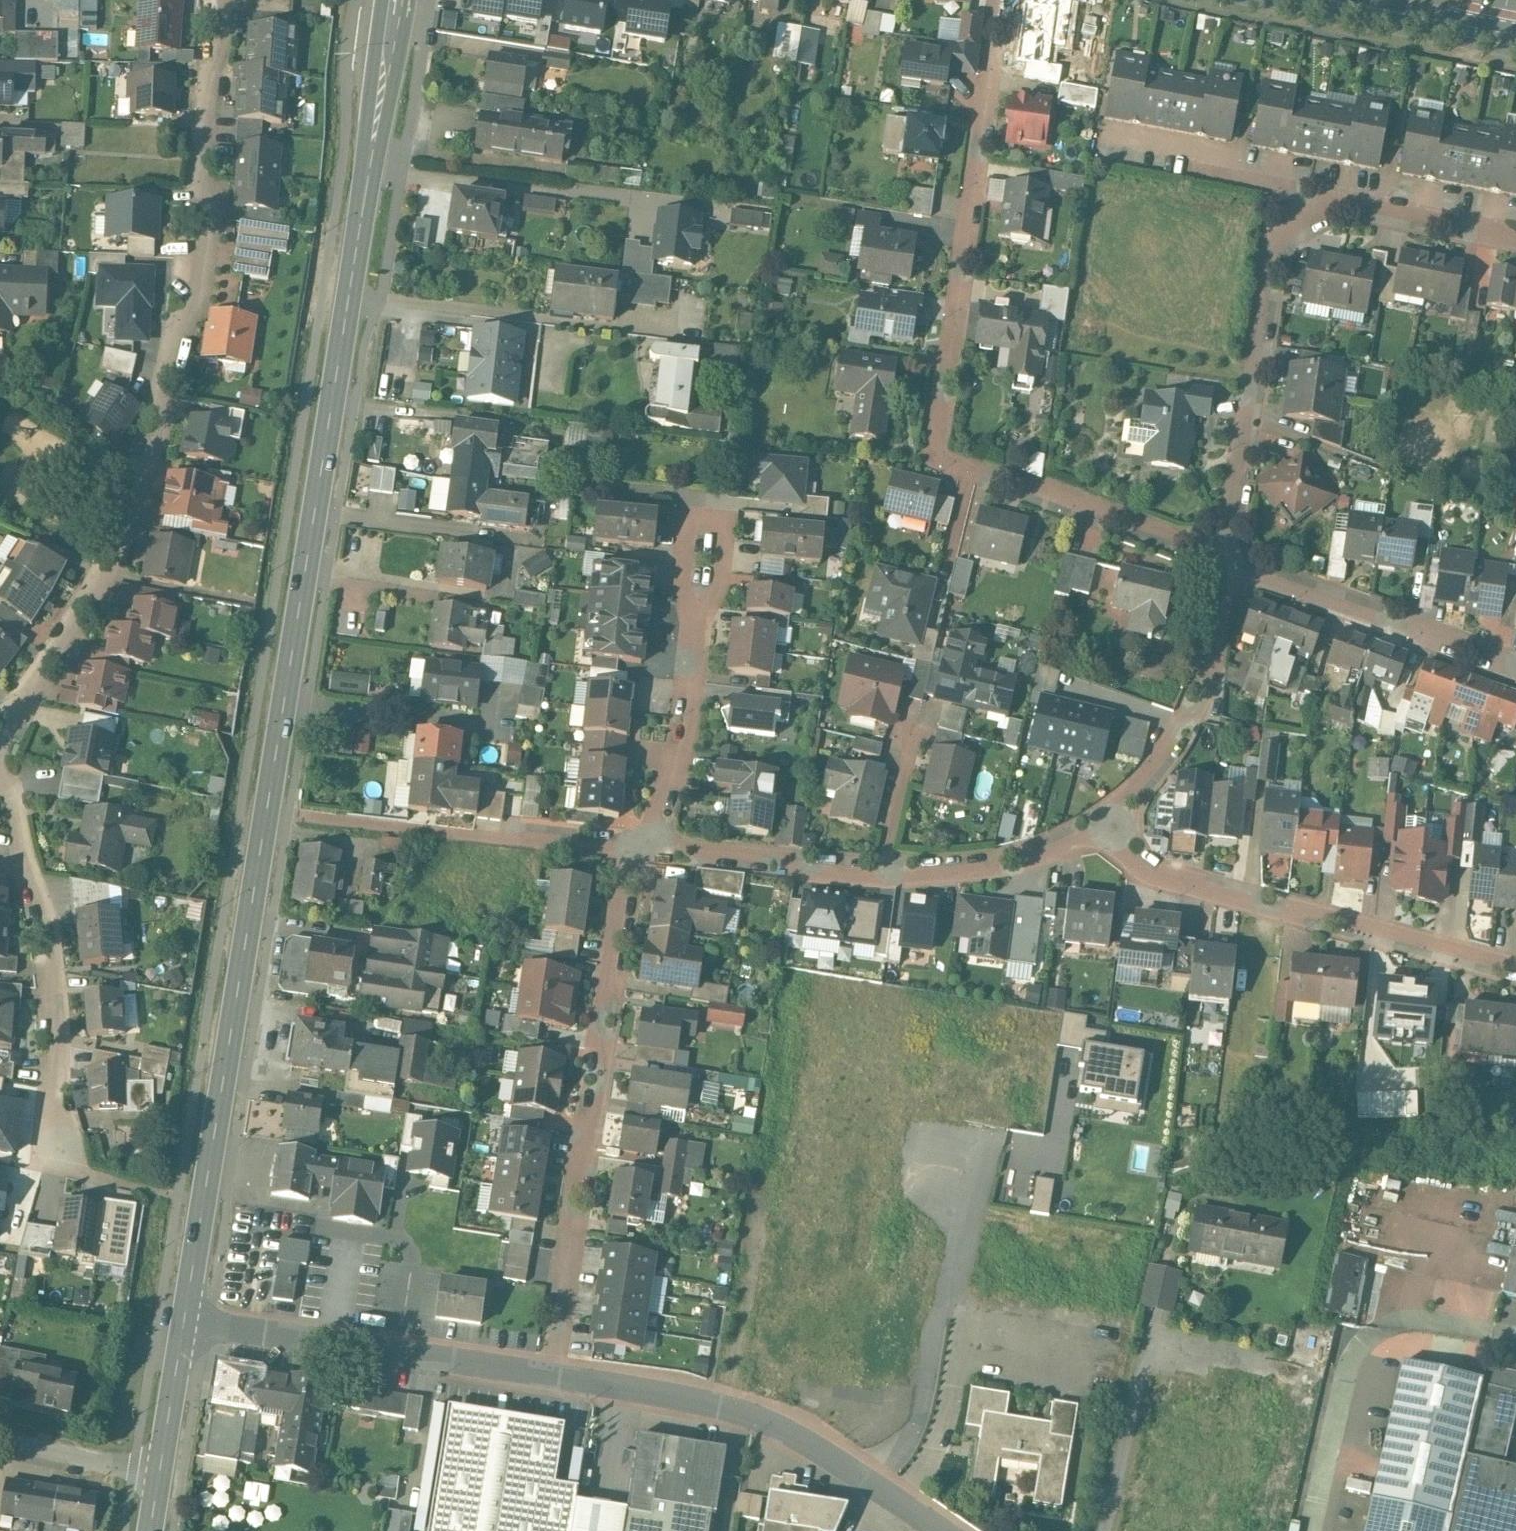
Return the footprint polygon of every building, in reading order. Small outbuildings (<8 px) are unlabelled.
[(1,21),(1,34),(14,34),(15,0),(0,0),(0,21),(1,21)] [(76,0),(59,0),(59,11),(75,11),(76,0)] [(87,23),(88,23),(88,31),(96,31),(97,0),(88,0),(87,23)] [(255,12),(277,14),(291,15),(292,0),(256,0),(255,12)] [(505,0),(476,0),(474,18),(502,23),(503,19),(502,19),(505,0)] [(502,19),(503,19),(538,25),(542,0),(505,0),(502,19)] [(563,28),(599,33),(604,1),(599,0),(567,0),(563,28)] [(683,7),(698,9),(699,3),(699,0),(684,0),(683,7)] [(761,2),(760,8),(776,11),(778,0),(747,0),(761,2)] [(867,4),(850,0),(850,4),(847,22),(862,26),(864,12),(865,12),(867,4)] [(1021,33),(1022,33),(1016,59),(1066,71),(1070,53),(1057,50),(1060,35),(1055,34),(1056,32),(1057,32),(1063,0),(1028,0),(1021,33)] [(631,1),(626,35),(663,41),(669,7),(631,1)] [(157,3),(141,2),(139,36),(147,36),(147,50),(176,52),(178,23),(179,23),(180,4),(179,4),(157,3)] [(440,29),(455,32),(458,13),(443,10),(440,29)] [(255,12),(252,12),(251,25),(276,27),(277,14),(255,12)] [(865,12),(864,12),(862,26),(860,34),(879,38),(882,15),(865,12)] [(981,19),(962,17),(958,44),(977,47),(981,19)] [(251,25),(248,66),(239,66),(238,78),(240,78),(237,120),(262,122),(281,123),(282,89),(275,88),(276,76),(300,77),(300,75),(283,74),(284,62),(292,62),(294,28),(276,27),(251,25)] [(461,33),(459,44),(493,50),(495,40),(461,33)] [(57,35),(14,34),(14,62),(57,63),(57,35)] [(573,50),(574,38),(550,36),(549,48),(573,50)] [(698,39),(688,38),(686,49),(696,51),(698,39)] [(815,47),(798,45),(796,64),(812,66),(815,47)] [(948,54),(906,48),(902,77),(918,79),(917,83),(944,86),(948,54)] [(569,58),(544,54),(542,66),(567,70),(568,64),(569,58)] [(538,64),(489,56),(484,86),(521,92),(522,88),(534,90),(538,64)] [(1174,85),(1161,82),(1162,76),(1145,72),(1147,62),(1117,57),(1105,118),(1229,141),(1240,80),(1210,74),(1208,84),(1191,81),(1190,88),(1177,85),(1178,79),(1175,78),(1174,85)] [(0,63),(0,79),(12,79),(22,79),(22,64),(0,63)] [(33,64),(22,64),(22,79),(12,79),(11,93),(33,93),(33,64)] [(584,67),(568,64),(567,70),(566,77),(582,80),(584,67)] [(43,67),(45,79),(59,77),(57,65),(43,67)] [(165,65),(129,65),(129,78),(165,79),(165,65)] [(165,79),(129,78),(128,99),(132,99),(132,114),(171,115),(172,79),(165,79)] [(10,107),(10,108),(11,108),(11,93),(12,79),(0,79),(0,107),(10,107)] [(1097,91),(1061,84),(1057,102),(1094,108),(1097,91)] [(1337,115),(1324,113),(1325,106),(1322,105),(1321,112),(1308,110),(1309,103),(1292,100),(1294,90),(1264,84),(1252,146),(1376,169),(1388,107),(1357,101),(1355,112),(1339,108),(1337,115)] [(521,92),(484,86),(483,96),(520,102),(521,92)] [(520,102),(483,96),(480,116),(494,118),(494,114),(522,117),(524,102),(520,102)] [(1028,100),(1014,98),(1012,108),(1008,108),(1006,121),(1010,125),(1008,141),(1020,143),(1026,139),(1026,135),(1043,138),(1048,101),(1039,100),(1037,98),(1030,103),(1028,100)] [(1411,111),(1400,173),(1515,195),(1515,131),(1505,129),(1503,139),(1486,136),(1485,143),(1471,140),(1473,133),(1470,133),(1468,140),(1455,137),(1456,130),(1440,127),(1442,117),(1411,111)] [(522,117),(494,114),(494,118),(480,116),(474,149),(561,163),(562,154),(567,155),(572,130),(521,122),(522,117)] [(945,125),(908,120),(907,122),(887,119),(882,154),(903,157),(937,162),(940,146),(942,147),(942,143),(944,142),(945,141),(946,140),(947,139),(947,138),(948,134),(947,132),(946,130),(944,128),(945,125)] [(262,122),(238,120),(237,132),(261,134),(262,122)] [(83,125),(61,124),(60,147),(82,148),(83,125)] [(261,134),(237,132),(236,145),(239,146),(260,147),(261,134)] [(0,135),(0,168),(1,168),(2,153),(14,154),(21,154),(22,136),(0,135)] [(44,137),(22,136),(21,154),(43,155),(44,146),(44,137)] [(55,138),(44,137),(44,146),(54,147),(55,138)] [(260,147),(239,146),(237,177),(277,180),(279,148),(260,147)] [(13,163),(14,154),(2,153),(1,168),(0,168),(0,172),(0,183),(23,184),(24,164),(13,163)] [(593,167),(568,163),(566,175),(591,179),(592,179),(593,167)] [(620,171),(593,167),(592,179),(591,179),(591,180),(619,183),(620,171)] [(277,180),(237,177),(235,208),(245,209),(275,211),(275,210),(277,180)] [(1045,188),(1010,182),(1005,214),(1001,214),(998,237),(1037,243),(1037,241),(1034,241),(1036,220),(1040,220),(1045,188)] [(6,203),(6,204),(21,204),(21,198),(27,199),(27,184),(0,183),(0,203),(6,203)] [(531,185),(530,195),(550,196),(550,186),(531,185)] [(933,192),(910,189),(907,213),(929,217),(933,192)] [(486,197),(471,195),(471,196),(455,193),(448,233),(496,240),(502,201),(486,198),(486,197)] [(553,201),(524,197),(522,212),(551,216),(553,201)] [(156,202),(110,200),(108,238),(111,239),(115,243),(120,243),(124,239),(127,239),(154,240),(156,202)] [(658,207),(652,263),(693,267),(698,211),(658,207)] [(275,211),(245,209),(244,222),(280,228),(281,210),(275,210),(275,211)] [(763,214),(731,210),(729,225),(760,230),(763,214)] [(880,219),(857,215),(854,230),(863,231),(863,233),(878,235),(880,219)] [(429,248),(433,220),(418,218),(414,246),(429,248)] [(244,222),(240,221),(236,244),(272,250),(272,251),(285,253),(289,230),(280,228),(244,222)] [(47,224),(19,223),(19,241),(46,242),(47,224)] [(878,235),(863,233),(857,271),(909,280),(915,241),(878,235)] [(154,240),(127,239),(126,256),(154,257),(154,240)] [(272,250),(236,244),(231,274),(267,280),(272,251),(272,250)] [(58,253),(24,252),(22,273),(46,274),(57,275),(58,253)] [(1387,255),(1371,252),(1368,267),(1369,267),(1365,291),(1368,292),(1367,292),(1379,295),(1384,268),(1387,255)] [(1431,259),(1401,253),(1397,270),(1393,294),(1394,294),(1423,300),(1431,259)] [(838,275),(841,257),(822,254),(820,272),(838,275)] [(101,270),(124,271),(125,257),(89,256),(88,276),(101,276),(101,270)] [(1341,262),(1313,257),(1311,267),(1309,280),(1306,280),(1303,297),(1302,301),(1333,307),(1341,262)] [(1461,264),(1431,259),(1423,300),(1452,305),(1453,305),(1456,287),(1461,264)] [(1368,267),(1341,262),(1333,307),(1364,312),(1367,292),(1368,292),(1365,291),(1369,267),(1368,267)] [(1311,267),(1296,264),(1290,295),(1303,297),(1306,280),(1309,280),(1311,267)] [(1397,270),(1384,268),(1379,295),(1377,302),(1392,305),(1394,294),(1393,294),(1397,270)] [(1492,269),(1485,308),(1510,313),(1515,283),(1515,274),(1492,269)] [(124,271),(101,270),(101,276),(99,306),(119,306),(118,340),(147,341),(148,308),(150,308),(152,272),(124,271)] [(0,272),(0,332),(7,332),(8,311),(24,312),(24,316),(28,316),(29,312),(44,313),(46,274),(22,273),(0,272)] [(633,274),(616,272),(615,280),(617,280),(614,300),(628,302),(633,274)] [(615,280),(561,274),(556,313),(612,320),(614,300),(617,280),(615,280)] [(671,279),(633,274),(628,302),(654,305),(655,303),(667,304),(671,279)] [(790,281),(779,280),(777,294),(788,295),(790,281)] [(1068,290),(1042,287),(1039,312),(1051,313),(1050,321),(1064,323),(1068,290)] [(1470,290),(1456,287),(1453,305),(1452,305),(1449,318),(1465,322),(1466,313),(1468,301),(1470,290)] [(922,296),(878,290),(876,301),(915,307),(913,322),(918,323),(922,296)] [(876,301),(861,299),(855,333),(909,341),(913,322),(915,307),(876,301)] [(1045,318),(981,310),(976,344),(1012,349),(1009,376),(1036,380),(1045,318)] [(1479,314),(1466,313),(1465,322),(1462,344),(1474,346),(1479,314)] [(235,315),(235,318),(213,315),(211,327),(209,326),(204,359),(222,362),(222,358),(247,362),(253,318),(235,315)] [(522,336),(476,330),(467,399),(513,405),(522,336)] [(422,333),(418,361),(432,363),(436,335),(422,333)] [(698,352),(655,347),(653,348),(651,349),(650,351),(649,352),(649,353),(649,355),(649,357),(650,358),(651,360),(652,360),(654,361),(693,366),(697,366),(698,352)] [(136,356),(104,349),(100,370),(131,377),(136,356)] [(1323,357),(1300,352),(1299,365),(1322,368),(1323,357)] [(726,356),(710,354),(709,366),(725,367),(726,356)] [(896,364),(840,355),(834,391),(858,395),(851,437),(882,441),(888,400),(890,400),(896,364)] [(1046,357),(1045,382),(1060,383),(1061,357),(1046,357)] [(693,366),(659,362),(653,411),(650,411),(648,411),(647,412),(645,414),(644,416),(644,417),(644,419),(645,421),(646,422),(647,423),(649,424),(718,433),(720,413),(688,408),(693,366)] [(1299,365),(1291,364),(1290,378),(1294,379),(1293,391),(1338,397),(1340,381),(1336,380),(1337,370),(1299,365)] [(431,400),(431,384),(413,383),(413,399),(431,400)] [(108,388),(96,406),(93,403),(82,420),(86,423),(85,423),(113,441),(122,428),(121,427),(126,419),(125,413),(131,404),(108,388)] [(1209,392),(1183,388),(1181,400),(1190,401),(1188,415),(1206,418),(1209,392)] [(1338,397),(1293,391),(1291,402),(1287,401),(1285,418),(1313,421),(1335,424),(1335,422),(1338,397)] [(1181,400),(1146,395),(1142,423),(1147,430),(1155,431),(1153,448),(1151,464),(1183,469),(1186,452),(1191,448),(1192,438),(1188,432),(1185,432),(1188,415),(1190,401),(1181,400)] [(245,413),(209,406),(207,421),(230,425),(230,426),(242,429),(245,413)] [(207,421),(193,418),(191,431),(186,435),(182,454),(223,462),(224,460),(229,456),(231,445),(227,440),(230,426),(230,425),(207,421)] [(1142,423),(1129,421),(1126,444),(1153,448),(1155,431),(1147,430),(1142,423)] [(1335,424),(1313,421),(1311,438),(1341,449),(1344,423),(1335,422),(1335,424)] [(497,430),(454,424),(452,452),(456,452),(457,451),(488,454),(488,455),(494,455),(497,430)] [(587,426),(569,424),(566,444),(585,447),(587,426)] [(608,428),(587,426),(585,447),(598,448),(610,444),(611,436),(608,428)] [(380,459),(383,438),(371,437),(369,457),(380,459)] [(504,452),(498,457),(496,477),(497,478),(497,475),(543,481),(547,446),(514,442),(512,453),(504,452)] [(1514,442),(1508,479),(1512,480),(1513,473),(1515,473),(1515,442),(1514,442)] [(1025,447),(1022,473),(1042,475),(1045,449),(1025,447)] [(494,455),(488,455),(488,454),(457,451),(456,452),(453,483),(485,487),(487,477),(496,477),(498,457),(494,455)] [(1305,455),(1289,467),(1284,460),(1260,478),(1265,484),(1262,487),(1278,508),(1284,504),(1293,516),(1306,506),(1311,513),(1334,495),(1335,485),(1312,455),(1305,455)] [(805,463),(764,459),(760,501),(791,504),(801,505),(802,498),(805,463)] [(371,466),(370,490),(393,491),(394,468),(371,466)] [(231,475),(208,471),(206,481),(219,484),(219,485),(228,487),(231,475)] [(938,485),(892,474),(883,512),(929,523),(930,521),(936,495),(938,485)] [(206,481),(173,475),(171,486),(168,485),(166,495),(221,506),(222,498),(217,491),(219,485),(219,484),(206,481)] [(527,503),(484,498),(485,487),(453,483),(447,515),(480,519),(480,518),(495,520),(494,525),(523,528),(527,503)] [(561,497),(539,494),(537,516),(558,519),(561,497)] [(221,506),(166,495),(164,505),(167,506),(165,517),(192,522),(211,526),(211,523),(212,518),(219,513),(221,506)] [(953,500),(936,495),(930,521),(946,525),(953,500)] [(828,500),(802,498),(801,505),(791,504),(790,515),(826,519),(828,500)] [(1432,507),(1409,505),(1406,527),(1415,529),(1413,539),(1427,541),(1432,507)] [(656,515),(601,511),(600,528),(595,528),(593,544),(653,549),(656,515)] [(1005,520),(978,513),(970,548),(1017,559),(1026,522),(1006,517),(1005,520)] [(1382,522),(1347,517),(1345,534),(1341,558),(1344,558),(1375,562),(1376,563),(1381,524),(1382,524),(1382,522)] [(211,526),(192,522),(190,533),(200,534),(200,535),(225,540),(228,526),(211,523),(211,526)] [(1415,529),(1406,527),(1382,524),(1381,524),(1376,563),(1375,562),(1375,565),(1409,570),(1413,539),(1415,529)] [(823,531),(768,526),(767,544),(761,544),(759,559),(820,564),(821,547),(823,531)] [(190,533),(165,528),(162,539),(190,545),(190,546),(198,548),(200,535),(200,534),(190,533)] [(837,532),(823,531),(821,547),(835,548),(837,532)] [(1345,534),(1331,532),(1327,562),(1343,564),(1344,558),(1341,558),(1345,534)] [(162,539),(153,538),(145,577),(183,584),(190,546),(190,545),(162,539)] [(71,554),(45,542),(40,553),(66,566),(71,554)] [(40,553),(23,545),(11,566),(7,564),(6,565),(7,566),(52,595),(57,587),(67,566),(66,566),(40,553)] [(553,551),(531,548),(530,560),(552,562),(553,551)] [(490,557),(443,550),(438,584),(485,591),(490,557)] [(1077,558),(1063,554),(1054,593),(1068,597),(1070,590),(1077,558)] [(1474,557),(1451,554),(1450,565),(1425,561),(1421,588),(1436,591),(1435,600),(1466,605),(1467,605),(1473,563),(1474,557)] [(629,559),(604,556),(603,569),(627,572),(629,559)] [(1095,562),(1077,558),(1070,590),(1088,594),(1095,562)] [(973,563),(955,559),(947,593),(964,597),(973,563)] [(1473,563),(1467,605),(1466,605),(1465,611),(1498,616),(1500,606),(1514,608),(1515,596),(1515,580),(1494,577),(1495,566),(1473,563)] [(7,566),(3,572),(1,571),(0,572),(0,606),(29,624),(32,626),(42,609),(52,595),(7,566)] [(603,569),(601,569),(600,580),(594,579),(592,594),(648,600),(651,575),(627,572),(603,569)] [(1145,575),(1120,569),(1111,607),(1141,614),(1137,633),(1159,639),(1163,620),(1164,620),(1173,580),(1145,574),(1145,575)] [(931,583),(877,570),(870,599),(892,604),(884,635),(916,643),(918,644),(921,629),(931,583)] [(793,579),(753,574),(752,588),(792,592),(793,579)] [(175,595),(135,587),(132,604),(136,605),(134,615),(129,618),(127,629),(153,634),(153,635),(171,638),(174,622),(171,618),(175,595)] [(752,588),(750,588),(749,598),(748,598),(746,613),(770,616),(789,618),(792,593),(792,592),(752,588)] [(545,596),(514,591),(512,606),(543,611),(545,596)] [(560,623),(562,592),(549,591),(547,623),(560,623)] [(648,600),(592,594),(589,620),(599,621),(598,632),(633,636),(635,625),(645,626),(648,600)] [(1287,613),(1253,601),(1237,645),(1256,652),(1271,657),(1287,613)] [(0,606),(0,623),(21,637),(29,624),(0,606)] [(467,611),(435,607),(430,647),(461,651),(463,644),(483,645),(484,645),(486,626),(465,624),(467,611)] [(488,613),(467,611),(465,624),(486,626),(488,613)] [(770,616),(746,613),(744,625),(768,628),(770,616)] [(1321,625),(1287,613),(1271,657),(1284,662),(1285,661),(1289,649),(1310,656),(1321,625)] [(744,625),(732,623),(730,638),(731,638),(730,649),(772,654),(775,629),(768,628),(744,625)] [(127,629),(109,625),(107,636),(111,641),(109,652),(104,651),(101,667),(127,672),(129,660),(143,663),(145,652),(150,649),(153,635),(153,634),(127,629)] [(502,628),(486,626),(484,645),(483,645),(482,657),(498,659),(500,638),(502,628)] [(938,633),(921,629),(918,644),(916,643),(911,661),(930,665),(930,663),(938,633)] [(598,632),(588,631),(586,646),(592,646),(591,658),(617,661),(640,664),(643,637),(633,636),(598,632)] [(1373,643),(1340,631),(1328,662),(1349,670),(1337,703),(1328,700),(1323,718),(1349,726),(1352,699),(1356,687),(1372,644),(1373,643)] [(986,642),(951,634),(943,666),(943,667),(946,668),(938,698),(941,699),(942,695),(954,698),(953,702),(955,702),(963,667),(972,669),(974,659),(981,661),(986,642)] [(0,637),(0,669),(15,649),(0,637)] [(512,640),(500,638),(498,659),(509,661),(512,640)] [(1406,655),(1372,644),(1356,687),(1357,688),(1369,692),(1374,679),(1395,686),(1406,655)] [(772,654),(730,649),(729,658),(728,658),(726,673),(769,678),(772,654)] [(1164,679),(1168,657),(1140,652),(1136,674),(1164,679)] [(1256,652),(1241,692),(1266,699),(1266,692),(1271,657),(1256,652)] [(1284,662),(1271,657),(1266,692),(1281,697),(1292,663),(1285,661),(1284,662)] [(617,661),(591,658),(590,670),(616,673),(617,661)] [(903,671),(850,658),(844,685),(856,688),(850,711),(865,714),(864,716),(876,718),(874,723),(889,726),(894,723),(896,716),(893,711),(903,671)] [(915,662),(906,698),(922,702),(923,695),(923,694),(930,665),(911,661),(915,662)] [(1458,674),(1425,662),(1414,693),(1433,700),(1428,713),(1442,718),(1447,705),(1458,674)] [(478,669),(427,663),(422,701),(473,706),(478,669)] [(548,667),(526,663),(521,686),(544,691),(548,667)] [(943,666),(930,663),(930,665),(923,694),(923,695),(938,698),(946,668),(943,667),(943,666)] [(101,667),(83,664),(80,680),(85,681),(79,707),(115,714),(119,691),(124,688),(127,673),(127,672),(101,667)] [(1029,705),(1040,708),(1042,699),(1054,702),(1061,671),(1039,665),(1029,705)] [(972,669),(963,667),(955,702),(1008,715),(1016,680),(972,669)] [(333,674),(332,691),(371,692),(371,675),(333,674)] [(1491,686),(1458,674),(1447,705),(1466,711),(1461,724),(1475,729),(1491,686)] [(1314,679),(1301,676),(1297,694),(1310,697),(1314,679)] [(632,688),(589,683),(586,708),(628,713),(629,703),(630,703),(632,688)] [(544,691),(521,686),(517,706),(540,710),(544,691)] [(1491,686),(1475,729),(1490,735),(1495,722),(1514,728),(1515,722),(1515,695),(1491,686)] [(1369,692),(1357,688),(1351,720),(1363,723),(1369,692)] [(791,694),(761,690),(759,702),(789,706),(791,694)] [(1297,694),(1293,693),(1289,715),(1305,718),(1310,697),(1297,694)] [(1412,701),(1402,697),(1396,715),(1395,722),(1405,725),(1408,714),(1407,714),(1412,701)] [(759,702),(730,699),(729,709),(720,712),(727,729),(727,732),(774,737),(775,722),(787,723),(789,706),(759,702)] [(1054,702),(1042,699),(1040,708),(1030,748),(1054,754),(1066,705),(1054,702)] [(1089,710),(1066,705),(1054,754),(1077,760),(1089,710)] [(540,710),(517,706),(515,717),(538,722),(540,710)] [(628,713),(586,708),(583,733),(592,734),(624,737),(626,738),(628,723),(626,723),(628,713)] [(1112,716),(1089,710),(1077,760),(1100,765),(1112,716)] [(1396,715),(1381,711),(1376,732),(1393,735),(1395,722),(1396,715)] [(201,727),(219,730),(222,715),(204,712),(201,727)] [(80,734),(115,740),(119,721),(83,714),(80,734)] [(1150,725),(1125,719),(1117,754),(1142,760),(1150,725)] [(1359,729),(1349,727),(1348,735),(1357,736),(1359,729)] [(962,735),(937,729),(932,747),(935,747),(935,746),(958,752),(962,735)] [(339,752),(353,754),(356,732),(342,730),(339,752)] [(358,731),(355,752),(369,754),(371,733),(358,731)] [(71,732),(63,769),(103,776),(108,778),(115,740),(80,734),(71,732)] [(624,737),(592,734),(591,747),(623,750),(624,737)] [(419,737),(416,765),(455,769),(458,741),(419,737)] [(882,744),(855,738),(852,751),(879,757),(882,744)] [(1276,747),(1260,745),(1257,772),(1256,781),(1272,783),(1276,747)] [(958,752),(935,746),(935,747),(924,791),(948,796),(950,788),(964,791),(973,755),(958,752)] [(623,750),(591,747),(589,760),(621,763),(623,750)] [(735,749),(722,748),(719,768),(733,770),(735,749)] [(1514,755),(1496,753),(1493,777),(1512,780),(1514,755)] [(589,760),(581,759),(578,784),(620,788),(621,778),(623,779),(624,764),(621,763),(589,760)] [(883,773),(845,764),(845,767),(828,763),(824,782),(840,786),(832,819),(870,828),(883,773)] [(455,769),(416,765),(413,789),(412,789),(409,812),(449,817),(449,814),(473,817),(475,817),(478,793),(467,791),(468,784),(453,783),(455,769)] [(719,768),(717,768),(715,786),(734,789),(733,802),(771,807),(775,775),(733,770),(719,768)] [(103,776),(63,769),(61,784),(100,791),(103,776)] [(1245,771),(1229,769),(1227,787),(1243,789),(1245,771)] [(1257,772),(1245,770),(1245,771),(1243,789),(1244,789),(1243,801),(1253,802),(1256,781),(1257,772)] [(537,817),(540,777),(526,776),(523,816),(537,817)] [(1211,782),(1184,778),(1182,791),(1167,789),(1157,803),(1154,831),(1206,837),(1205,838),(1206,838),(1207,834),(1212,786),(1213,778),(1212,778),(1211,782)] [(578,784),(576,783),(573,810),(581,811),(580,813),(598,815),(618,817),(621,788),(620,788),(578,784)] [(100,791),(61,784),(58,800),(97,806),(100,791)] [(1227,787),(1212,786),(1207,834),(1238,838),(1243,801),(1244,789),(1243,789),(1227,787)] [(504,795),(478,793),(475,817),(473,817),(473,819),(501,822),(504,795)] [(1300,798),(1266,794),(1260,850),(1292,854),(1298,814),(1300,798)] [(771,807),(733,802),(729,831),(768,835),(771,807)] [(800,835),(804,811),(788,808),(785,833),(800,835)] [(1404,810),(1385,808),(1382,837),(1382,843),(1394,844),(1395,837),(1402,837),(1404,810)] [(598,815),(580,813),(581,811),(573,810),(567,809),(565,822),(597,826),(598,815)] [(1482,813),(1464,810),(1463,824),(1461,844),(1479,846),(1482,813)] [(128,818),(89,812),(84,840),(82,840),(78,865),(77,866),(113,873),(118,842),(151,848),(154,825),(127,820),(128,818)] [(1325,818),(1298,814),(1292,854),(1291,860),(1317,863),(1322,859),(1324,846),(1327,818),(1325,818)] [(1339,817),(1326,816),(1325,818),(1327,818),(1324,846),(1336,848),(1338,830),(1339,817)] [(1463,824),(1444,822),(1441,849),(1448,850),(1447,859),(1460,860),(1461,844),(1463,824)] [(1370,834),(1338,830),(1336,848),(1332,880),(1346,882),(1351,878),(1365,880),(1366,866),(1370,836),(1370,834)] [(1194,838),(1170,836),(1168,854),(1192,857),(1194,838)] [(1382,837),(1370,836),(1366,866),(1379,867),(1382,843),(1382,837)] [(1402,837),(1395,837),(1394,844),(1390,885),(1396,892),(1415,895),(1416,895),(1421,847),(1422,840),(1402,837)] [(81,840),(72,838),(68,863),(78,865),(82,840),(81,840)] [(1441,849),(1421,847),(1416,895),(1415,895),(1415,902),(1436,904),(1443,899),(1447,859),(1448,850),(1441,849)] [(338,855),(302,849),(294,900),(329,906),(334,879),(339,880),(341,867),(336,866),(338,855)] [(1499,853),(1472,850),(1468,897),(1494,900),(1495,897),(1499,859),(1499,853)] [(1499,859),(1495,897),(1510,898),(1509,906),(1515,907),(1515,861),(1499,859)] [(396,867),(365,862),(360,894),(392,899),(396,867)] [(744,874),(697,869),(693,888),(740,898),(744,874)] [(590,880),(551,875),(544,931),(555,933),(579,936),(583,937),(590,880)] [(97,884),(69,879),(72,916),(79,915),(79,914),(110,911),(109,898),(98,895),(97,884)] [(693,892),(658,886),(650,930),(687,936),(688,929),(719,934),(724,905),(692,900),(693,892)] [(848,900),(804,894),(803,902),(799,933),(799,935),(843,941),(848,903),(848,900)] [(1043,902),(1044,902),(1042,918),(1054,920),(1055,911),(1057,896),(1044,894),(1043,902)] [(1014,898),(1013,908),(1014,908),(1006,964),(1035,967),(1042,918),(1044,902),(1043,902),(1014,898)] [(1081,904),(1069,902),(1067,912),(1064,943),(1066,943),(1066,937),(1080,939),(1079,945),(1108,948),(1113,902),(1082,898),(1081,904)] [(936,903),(907,899),(902,934),(900,947),(902,947),(930,951),(936,903)] [(803,902),(790,900),(785,931),(799,933),(803,902)] [(882,904),(861,901),(860,905),(855,943),(875,945),(876,946),(878,930),(882,904)] [(1013,908),(961,901),(956,937),(979,940),(977,960),(1006,964),(1014,908),(1013,908)] [(843,941),(855,943),(860,905),(848,903),(843,941)] [(110,911),(79,914),(79,915),(84,966),(121,963),(117,910),(110,911)] [(1067,912),(1055,911),(1054,920),(1053,924),(1051,950),(1064,952),(1066,943),(1064,943),(1067,912)] [(0,913),(0,959),(5,959),(5,958),(9,915),(10,915),(10,913),(6,913),(0,913)] [(1178,920),(1135,915),(1131,946),(1131,948),(1160,951),(1173,952),(1175,953),(1176,940),(1178,920)] [(687,936),(650,930),(648,945),(646,944),(640,981),(692,989),(696,990),(697,983),(702,954),(684,951),(687,936)] [(890,932),(878,930),(876,946),(875,945),(874,956),(886,958),(890,932)] [(314,944),(293,941),(287,945),(280,987),(285,993),(328,1000),(328,999),(431,1015),(432,1012),(438,1013),(445,974),(443,973),(449,941),(379,931),(373,968),(358,965),(357,971),(352,970),(355,950),(314,944)] [(900,947),(902,934),(890,932),(886,958),(886,964),(899,966),(902,947),(900,947)] [(579,936),(555,933),(552,957),(557,957),(576,960),(579,936)] [(1194,942),(1176,940),(1175,953),(1173,952),(1170,977),(1190,979),(1193,950),(1194,942)] [(874,956),(875,945),(855,943),(853,957),(873,960),(874,956)] [(1131,946),(1119,944),(1116,968),(1157,973),(1160,951),(1131,948),(1131,946)] [(1235,955),(1193,950),(1190,979),(1188,997),(1229,1003),(1235,955)] [(552,957),(516,951),(514,967),(525,968),(526,966),(550,969),(552,957)] [(550,969),(526,966),(525,968),(517,1019),(517,1021),(540,1024),(570,1029),(578,974),(555,970),(557,957),(552,957),(550,969)] [(0,959),(0,972),(16,974),(17,958),(5,958),(5,959),(0,959)] [(1288,985),(1277,983),(1273,1019),(1292,1021),(1294,1004),(1319,1006),(1323,963),(1291,959),(1288,985)] [(1355,967),(1324,963),(1324,962),(1323,962),(1323,963),(1319,1006),(1319,1007),(1349,1011),(1350,1011),(1352,997),(1355,967)] [(728,988),(697,983),(696,990),(692,989),(690,1001),(725,1006),(728,988)] [(1050,988),(1046,1006),(1064,1010),(1068,991),(1050,988)] [(120,993),(85,996),(89,1036),(124,1033),(120,993)] [(0,997),(0,1044),(11,1045),(14,998),(0,997)] [(1365,999),(1352,997),(1350,1011),(1349,1011),(1348,1021),(1363,1022),(1365,999)] [(1493,1009),(1463,1007),(1459,1051),(1488,1054),(1493,1009)] [(1493,1009),(1488,1054),(1515,1056),(1515,1011),(1493,1009)] [(697,1015),(662,1010),(661,1015),(642,1012),(637,1045),(675,1051),(676,1051),(679,1029),(694,1031),(697,1015)] [(517,1019),(504,1017),(501,1036),(537,1041),(540,1024),(517,1021),(517,1019)] [(432,1025),(404,1020),(401,1041),(429,1045),(432,1025)] [(399,1057),(341,1047),(343,1032),(299,1025),(299,1027),(293,1026),(292,1029),(293,1029),(288,1062),(287,1062),(286,1064),(293,1065),(293,1067),(310,1069),(310,1071),(321,1072),(321,1071),(336,1073),(348,1074),(345,1095),(365,1098),(393,1102),(396,1082),(440,1089),(443,1070),(457,1072),(460,1050),(429,1045),(401,1041),(399,1057)] [(570,1046),(548,1043),(546,1056),(564,1059),(564,1060),(567,1060),(570,1046)] [(675,1051),(637,1045),(635,1061),(673,1067),(675,1051)] [(1145,1054),(1085,1045),(1081,1070),(1088,1071),(1085,1090),(1102,1092),(1101,1099),(1138,1104),(1145,1054)] [(170,1051),(144,1046),(141,1060),(168,1065),(170,1051)] [(141,1060),(93,1051),(90,1069),(124,1068),(124,1071),(139,1074),(141,1060)] [(546,1056),(520,1052),(515,1080),(560,1087),(564,1060),(564,1059),(546,1056)] [(168,1065),(141,1060),(139,1074),(153,1076),(165,1079),(168,1065)] [(0,1062),(0,1078),(12,1080),(14,1064),(0,1062)] [(695,1070),(675,1067),(673,1079),(689,1082),(689,1083),(693,1083),(695,1070)] [(124,1071),(124,1068),(90,1069),(91,1085),(90,1085),(91,1108),(121,1107),(120,1084),(124,1084),(124,1071)] [(457,1072),(443,1070),(440,1089),(454,1091),(457,1072)] [(718,1074),(695,1070),(693,1083),(703,1085),(716,1087),(718,1074)] [(139,1074),(124,1071),(124,1084),(120,1084),(121,1107),(123,1107),(123,1111),(153,1110),(153,1076),(139,1074)] [(673,1079),(632,1072),(627,1103),(660,1109),(684,1113),(686,1099),(689,1083),(689,1082),(673,1079)] [(734,1087),(750,1089),(751,1078),(735,1076),(734,1087)] [(560,1087),(515,1080),(511,1107),(543,1113),(555,1114),(560,1087)] [(693,1083),(689,1083),(686,1099),(700,1102),(703,1085),(693,1083)] [(365,1098),(345,1095),(337,1094),(335,1107),(363,1111),(365,1098)] [(323,1101),(287,1096),(282,1128),(318,1134),(323,1101)] [(393,1113),(408,1113),(408,1100),(393,1100),(393,1113)] [(429,1119),(432,1109),(412,1102),(408,1112),(429,1119)] [(14,1157),(23,1108),(1,1104),(0,1104),(0,1154),(14,1157)] [(660,1109),(628,1104),(626,1115),(659,1121),(660,1109)] [(543,1113),(511,1107),(509,1120),(541,1125),(543,1113)] [(626,1115),(620,1149),(653,1155),(659,1121),(626,1115)] [(753,1134),(754,1120),(734,1118),(733,1132),(753,1134)] [(509,1120),(503,1119),(501,1131),(506,1132),(550,1139),(552,1127),(541,1125),(509,1120)] [(455,1134),(414,1127),(407,1170),(404,1189),(446,1195),(455,1134)] [(550,1139),(506,1132),(501,1160),(546,1167),(550,1139)] [(687,1144),(667,1141),(662,1166),(683,1169),(687,1144)] [(314,1157),(279,1151),(272,1195),(308,1200),(310,1184),(334,1188),(338,1164),(314,1160),(314,1157)] [(546,1167),(501,1160),(497,1188),(541,1195),(546,1167)] [(384,1170),(340,1163),(331,1217),(375,1224),(384,1170)] [(683,1169),(662,1166),(658,1195),(678,1198),(683,1169)] [(407,1170),(398,1169),(395,1187),(404,1189),(407,1170)] [(650,1179),(617,1173),(607,1233),(625,1236),(628,1221),(643,1224),(644,1222),(647,1202),(650,1179)] [(1036,1177),(1031,1210),(1048,1213),(1053,1180),(1036,1177)] [(541,1195),(497,1188),(493,1216),(512,1219),(534,1223),(536,1223),(541,1195)] [(34,1216),(54,1219),(57,1197),(37,1194),(34,1216)] [(103,1207),(63,1202),(59,1229),(55,1253),(72,1257),(72,1258),(75,1259),(78,1245),(96,1250),(103,1207)] [(660,1205),(647,1202),(644,1222),(662,1225),(664,1210),(660,1209),(660,1205)] [(135,1212),(103,1207),(96,1250),(128,1255),(135,1212)] [(1281,1225),(1201,1211),(1194,1252),(1274,1266),(1281,1225)] [(534,1223),(512,1219),(510,1232),(532,1236),(534,1223)] [(59,1229),(26,1224),(18,1255),(49,1260),(51,1252),(55,1253),(59,1229)] [(532,1236),(510,1232),(508,1244),(530,1247),(532,1236)] [(305,1245),(281,1241),(278,1261),(279,1261),(273,1299),(292,1302),(296,1265),(303,1265),(305,1245)] [(530,1247),(508,1244),(503,1278),(524,1281),(530,1247)] [(654,1258),(604,1250),(602,1263),(606,1263),(605,1270),(651,1277),(654,1258)] [(1511,1252),(1502,1293),(1514,1295),(1515,1285),(1515,1253),(1511,1252)] [(1182,1273),(1149,1265),(1140,1308),(1173,1315),(1182,1273)] [(651,1277),(605,1270),(604,1276),(600,1276),(598,1287),(648,1295),(651,1277)] [(485,1288),(442,1281),(436,1317),(479,1323),(485,1288)] [(648,1295),(598,1287),(597,1299),(601,1300),(600,1306),(645,1313),(648,1295)] [(645,1313),(600,1306),(598,1312),(595,1312),(593,1323),(643,1331),(645,1313)] [(700,1334),(714,1337),(721,1309),(707,1306),(700,1334)] [(643,1331),(593,1323),(591,1335),(595,1336),(594,1343),(640,1350),(643,1331)] [(0,1347),(0,1374),(3,1363),(17,1366),(43,1371),(46,1357),(0,1347)] [(3,1363),(0,1374),(0,1398),(11,1400),(14,1386),(13,1386),(17,1366),(3,1363)] [(1403,1363),(1364,1530),(1447,1530),(1464,1457),(1465,1457),(1481,1385),(1482,1381),(1403,1363)] [(43,1371),(17,1366),(13,1386),(14,1386),(38,1391),(35,1405),(70,1413),(77,1378),(43,1371)] [(234,1463),(238,1436),(253,1438),(255,1419),(273,1421),(271,1436),(277,1436),(286,1376),(261,1372),(260,1378),(241,1375),(242,1368),(224,1366),(223,1372),(215,1371),(210,1414),(205,1460),(234,1463)] [(324,1382),(286,1376),(277,1436),(272,1471),(310,1475),(314,1438),(315,1438),(324,1382)] [(371,1390),(335,1384),(331,1406),(367,1412),(371,1390)] [(1481,1385),(1465,1457),(1503,1466),(1515,1410),(1515,1393),(1481,1385)] [(1051,1424),(1005,1417),(1009,1395),(971,1388),(965,1427),(980,1429),(970,1494),(993,1498),(999,1461),(1038,1467),(1032,1505),(1061,1509),(1072,1440),(1049,1436),(1051,1424)] [(408,1396),(371,1390),(367,1412),(404,1418),(408,1396)] [(422,1399),(408,1396),(404,1418),(403,1430),(417,1432),(422,1399)] [(210,1414),(200,1413),(194,1458),(205,1460),(210,1414)] [(460,1413),(441,1530),(570,1530),(577,1489),(555,1485),(563,1428),(460,1413)] [(722,1453),(638,1439),(624,1519),(649,1523),(651,1508),(709,1518),(711,1518),(722,1453)] [(562,1485),(573,1487),(578,1452),(568,1450),(562,1485)] [(1464,1457),(1447,1530),(1515,1530),(1515,1469),(1503,1466),(1465,1457),(1464,1457)] [(399,1478),(377,1475),(374,1497),(395,1501),(399,1478)] [(782,1480),(771,1478),(768,1498),(763,1530),(837,1530),(847,1507),(839,1505),(838,1509),(825,1507),(825,1503),(805,1500),(806,1490),(794,1487),(795,1478),(782,1476),(782,1480)] [(59,1490),(8,1481),(2,1518),(17,1520),(53,1526),(53,1525),(59,1490)] [(59,1490),(53,1525),(65,1527),(88,1530),(92,1530),(98,1496),(59,1490)] [(762,1498),(739,1494),(735,1516),(758,1521),(762,1498)] [(577,1503),(572,1530),(620,1530),(624,1511),(577,1503)] [(651,1508),(649,1523),(624,1519),(623,1530),(706,1530),(709,1518),(651,1508)] [(402,1513),(399,1530),(409,1530),(412,1514),(402,1513)] [(2,1518),(0,1530),(15,1530),(17,1520),(2,1518)] [(17,1520),(15,1530),(52,1530),(53,1526),(17,1520)]
